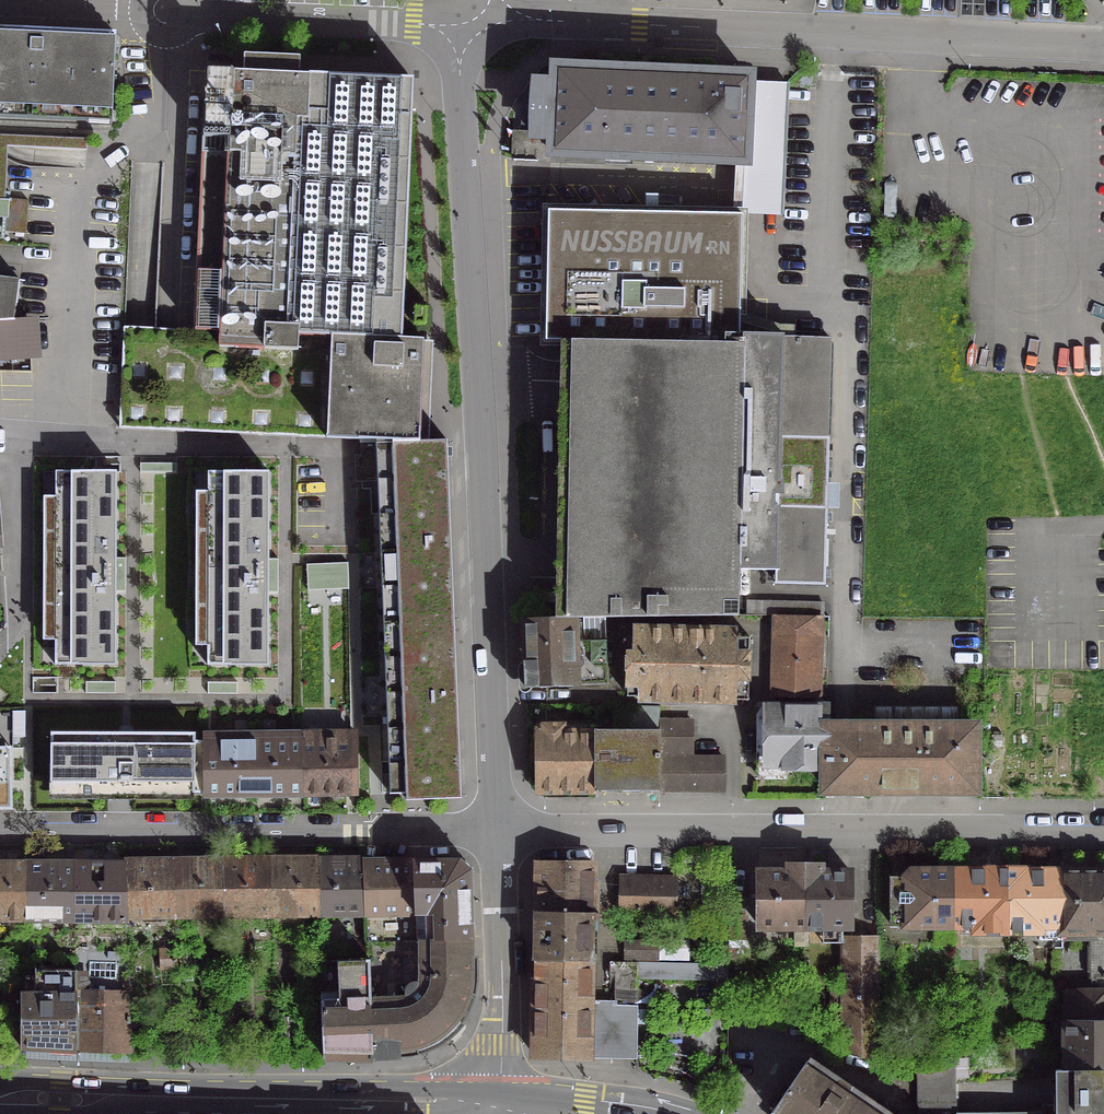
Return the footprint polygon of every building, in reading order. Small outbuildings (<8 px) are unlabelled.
[(0,24),(0,113),(112,117),(116,29),(0,24)] [(227,39),(206,38),(206,50),(227,50),(227,39)] [(284,42),(253,40),(252,52),(284,53),(284,42)] [(334,452),(382,456),(427,455),(425,340),(402,339),(410,82),(306,77),(305,78),(296,78),(297,60),(241,58),(241,75),(231,75),(229,73),(205,72),(203,74),(196,335),(167,335),(128,334),(122,432),(293,438),(336,440),(334,452)] [(512,135),(511,160),(573,161),(573,156),(746,163),(747,79),(552,70),(551,87),(533,86),(531,136),(512,135)] [(53,139),(33,138),(33,137),(0,136),(0,147),(52,149),(53,139)] [(8,203),(5,202),(2,233),(23,235),(26,201),(8,200),(8,203)] [(738,313),(739,313),(743,214),(545,211),(541,343),(558,343),(722,346),(722,337),(738,337),(738,313)] [(14,318),(19,278),(0,276),(0,360),(43,358),(39,316),(14,318)] [(426,309),(415,309),(415,325),(425,325),(426,309)] [(553,619),(572,618),(572,619),(613,618),(736,616),(737,578),(737,569),(773,570),(776,437),(779,339),(777,339),(777,338),(741,337),(741,346),(722,346),(558,343),(557,396),(553,582),(553,619)] [(779,339),(776,437),(824,438),(827,340),(779,339)] [(776,437),(773,570),(772,584),(822,585),(826,438),(824,438),(776,437)] [(382,456),(385,574),(457,571),(454,455),(427,455),(382,456)] [(115,468),(43,468),(40,660),(115,660),(115,468)] [(271,469),(197,469),(193,669),(271,667),(271,469)] [(457,571),(385,574),(389,793),(406,793),(406,799),(461,797),(457,571)] [(814,617),(821,617),(821,603),(745,603),(745,616),(756,616),(773,616),(814,617)] [(814,617),(773,616),(771,697),(812,698),(814,617)] [(605,685),(603,641),(573,642),(573,620),(572,619),(572,618),(553,619),(520,620),(522,689),(575,687),(575,686),(605,685)] [(631,657),(625,657),(624,697),(639,697),(639,700),(730,701),(731,680),(746,680),(747,638),(739,638),(739,634),(737,632),(733,632),(731,635),(731,631),(632,630),(631,657)] [(10,766),(7,692),(0,692),(0,766),(10,766)] [(592,731),(592,734),(592,790),(657,791),(657,758),(657,754),(657,731),(657,723),(657,722),(657,707),(612,706),(612,731),(592,731)] [(825,708),(764,709),(764,765),(781,765),(781,767),(822,768),(823,727),(824,727),(825,708)] [(657,722),(657,723),(657,731),(657,754),(689,754),(688,722),(657,722)] [(540,734),(535,734),(535,791),(592,790),(592,734),(561,734),(560,726),(540,726),(540,734)] [(823,727),(822,768),(822,791),(973,791),(973,727),(828,727),(824,727),(823,727)] [(358,729),(303,730),(304,797),(359,797),(358,729)] [(203,798),(253,798),(254,730),(203,730),(203,740),(203,794),(203,798)] [(254,730),(253,798),(304,797),(303,730),(254,730)] [(196,732),(50,731),(50,799),(193,800),(193,794),(203,794),(203,740),(196,740),(196,732)] [(720,758),(657,758),(657,791),(720,791),(720,758)] [(307,862),(269,863),(271,914),(317,914),(314,860),(314,856),(307,856),(307,862)] [(213,865),(170,865),(172,916),(222,914),(219,857),(213,857),(213,865)] [(227,857),(219,857),(222,914),(271,914),(269,863),(227,864),(227,857)] [(121,859),(121,865),(122,916),(123,916),(172,916),(170,865),(128,866),(128,859),(121,859)] [(388,941),(397,942),(414,941),(412,913),(410,863),(410,859),(403,859),(403,867),(361,867),(363,914),(364,941),(365,941),(388,941)] [(321,860),(314,860),(317,914),(363,914),(361,867),(321,867),(321,860)] [(417,941),(468,940),(466,872),(455,862),(410,863),(412,913),(414,941),(417,941)] [(0,864),(0,919),(23,919),(23,864),(0,864)] [(73,865),(23,864),(23,919),(73,920),(73,865)] [(535,864),(534,912),(596,914),(596,905),(589,905),(590,864),(535,864)] [(121,865),(73,865),(73,920),(123,920),(123,916),(122,916),(121,865)] [(785,873),(756,872),(756,927),(802,928),(802,867),(793,867),(793,865),(785,865),(785,873)] [(811,867),(802,867),(802,928),(848,928),(848,873),(819,873),(819,865),(811,865),(811,867)] [(1037,941),(1059,941),(1059,871),(1023,872),(1023,870),(1005,871),(1005,932),(1037,932),(1037,941)] [(1088,941),(1103,940),(1103,871),(1100,871),(1099,870),(1078,870),(1076,871),(1059,871),(1059,941),(1088,941)] [(903,879),(889,879),(889,926),(951,927),(951,871),(910,871),(903,879)] [(987,871),(951,871),(951,927),(972,927),(972,932),(1005,932),(1005,871),(987,871)] [(617,879),(617,906),(617,911),(638,912),(638,914),(673,915),(674,880),(617,879)] [(596,914),(534,912),(533,960),(588,961),(589,921),(595,921),(596,914)] [(742,919),(727,918),(726,940),(742,940),(742,919)] [(876,938),(840,938),(840,1052),(876,1064),(876,938)] [(365,960),(370,1059),(405,1057),(422,1053),(432,1049),(442,1043),(451,1036),(459,1028),(460,1026),(453,1021),(461,1008),(466,992),(468,940),(417,941),(418,976),(417,984),(412,982),(407,984),(404,986),(403,990),(402,993),(404,997),(395,998),(393,998),(391,959),(398,959),(397,942),(388,941),(365,941),(365,960)] [(613,940),(612,962),(634,962),(634,941),(613,940)] [(1088,941),(1089,993),(1064,993),(1064,1022),(1103,1021),(1103,940),(1088,941)] [(74,962),(74,991),(73,991),(73,1051),(129,1053),(126,992),(128,992),(126,951),(125,951),(74,950),(74,962)] [(174,950),(157,951),(158,969),(174,969),(174,950)] [(323,1058),(370,1059),(365,960),(319,962),(318,962),(319,1003),(321,1002),(323,1058)] [(588,961),(533,960),(532,1008),(594,1010),(594,1002),(587,1002),(588,961)] [(21,1000),(19,1000),(19,1049),(73,1051),(73,991),(74,991),(74,962),(73,962),(32,962),(32,985),(21,985),(21,1000)] [(634,962),(612,962),(612,1008),(634,1009),(635,979),(725,981),(725,965),(634,962)] [(594,1010),(532,1008),(532,1056),(612,1058),(612,1031),(634,1031),(634,1009),(612,1008),(612,1010),(594,1010)] [(290,1020),(280,1020),(280,1039),(290,1039),(290,1020)] [(1064,1022),(1061,1071),(1103,1071),(1103,1021),(1064,1022)] [(916,1062),(917,1113),(953,1113),(952,1060),(916,1062)] [(1061,1071),(1056,1072),(1056,1106),(1039,1106),(1039,1112),(953,1113),(1103,1113),(1103,1071),(1061,1071)] [(847,1091),(849,1087),(837,1079),(835,1082),(833,1081),(830,1086),(831,1087),(822,1101),(810,1093),(810,1094),(794,1084),(789,1084),(769,1113),(882,1113),(847,1091)]
